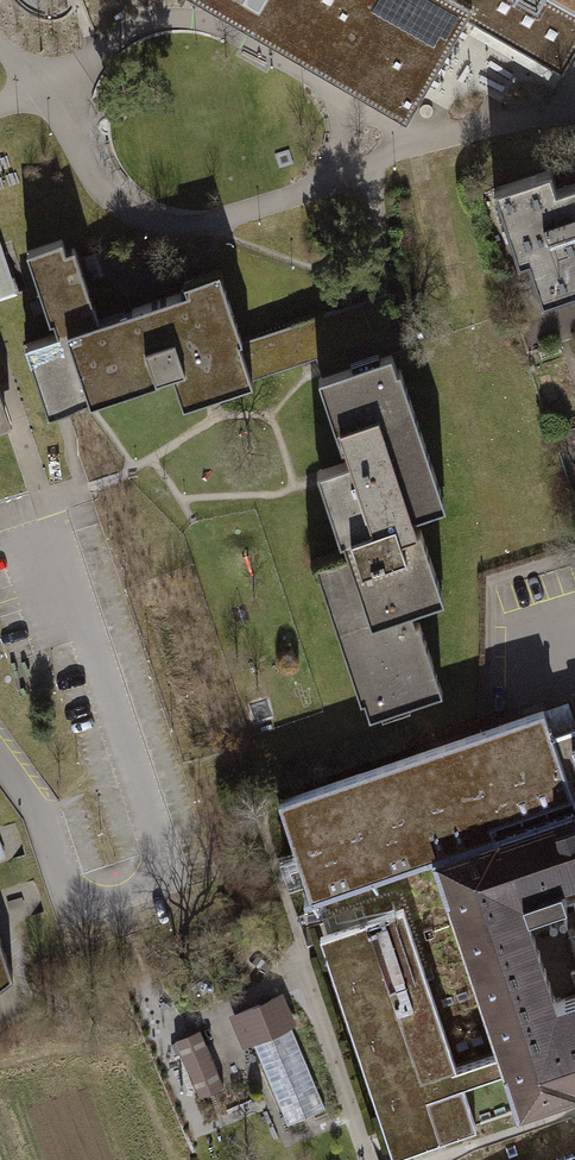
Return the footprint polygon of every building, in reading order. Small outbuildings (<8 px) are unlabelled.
[(232,24),(406,125),(469,18),(562,72),(574,50),(574,0),(191,0),(232,24)] [(492,192),(516,264),(527,260),(541,303),(574,292),(574,181),(555,188),(550,173),(492,192)] [(257,379),(244,340),(221,268),(180,282),(183,291),(99,319),(75,246),(65,250),(62,239),(26,251),(54,335),(26,344),(44,397),(50,416),(172,376),(181,405),(257,379)] [(392,292),(244,340),(257,379),(314,361),(348,464),(320,473),(348,557),(319,567),(367,712),(440,688),(412,606),(439,597),(413,518),(443,509),(393,357),(412,351),(392,292)] [(10,423),(0,394),(0,426),(10,423)] [(550,734),(540,708),(274,797),(308,899),(316,897),(327,930),(318,933),(392,1152),(398,1150),(403,1159),(574,1159),(574,997),(555,1004),(527,921),(566,907),(560,889),(574,884),(574,726),(550,734)] [(12,975),(0,939),(0,982),(12,975)] [(277,996),(236,1013),(283,1124),(324,1107),(277,996)] [(199,1030),(175,1040),(198,1094),(222,1084),(199,1030)]
